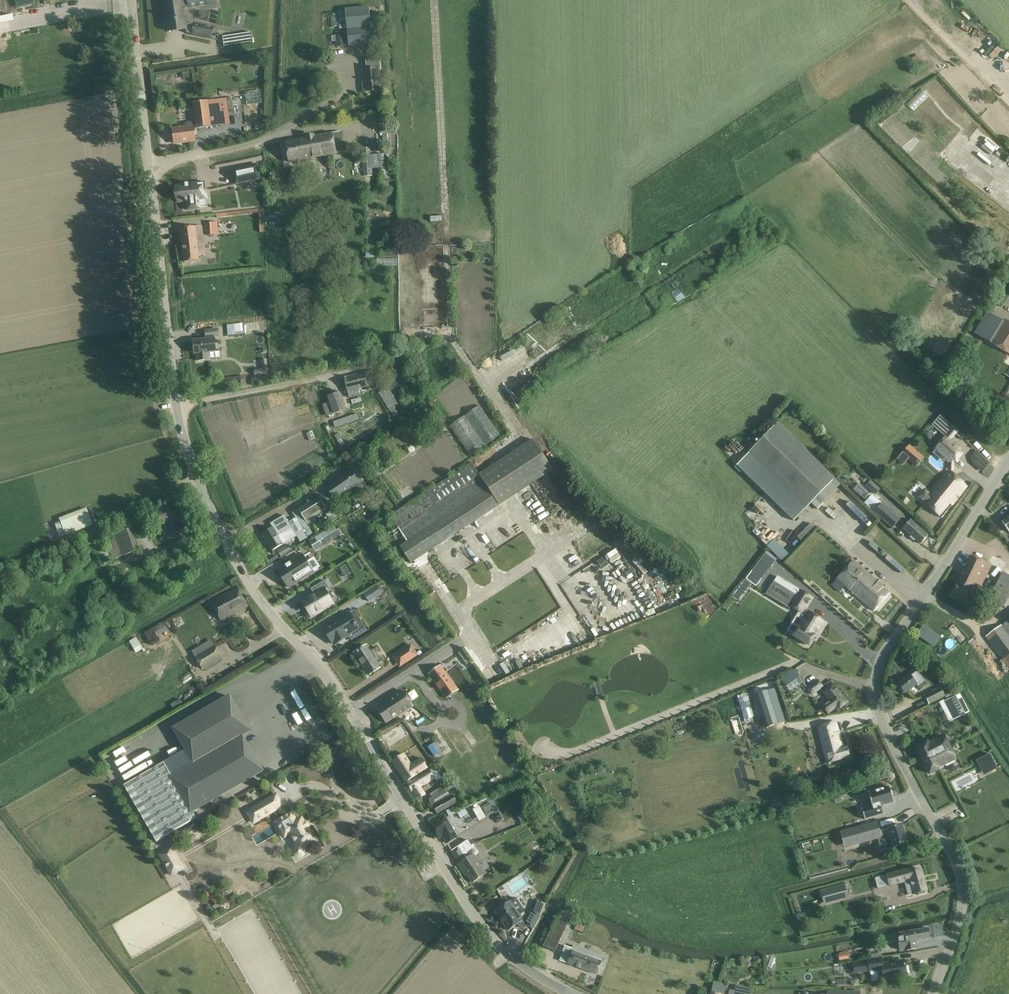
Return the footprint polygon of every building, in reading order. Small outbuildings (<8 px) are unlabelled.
[(165,0),(170,31),(186,29),(187,33),(210,38),(212,29),(185,23),(183,8),(217,3),(216,0),(168,0),(165,0)] [(345,11),(338,12),(339,30),(347,29),(349,47),(373,45),(370,7),(345,10),(345,11)] [(251,32),(223,37),(224,47),(252,42),(251,32)] [(345,34),(335,35),(336,44),(336,45),(336,47),(346,46),(346,44),(345,34)] [(994,58),(1003,68),(1008,63),(1008,58),(1002,51),(994,58)] [(914,68),(922,63),(917,55),(909,61),(914,68)] [(362,69),(364,83),(362,83),(363,92),(379,91),(376,67),(380,67),(379,57),(365,59),(367,69),(362,69)] [(193,103),(195,121),(188,122),(187,122),(186,123),(185,123),(185,124),(184,125),(183,126),(183,127),(183,128),(172,130),(174,143),(196,141),(194,129),(211,127),(211,125),(221,123),(220,121),(229,120),(228,111),(233,110),(232,98),(208,101),(193,103)] [(333,133),(285,143),(289,162),(345,151),(341,132),(333,133)] [(369,148),(362,149),(364,177),(371,176),(371,169),(378,169),(378,176),(382,175),(386,175),(385,168),(384,154),(382,154),(370,155),(369,148)] [(257,164),(233,169),(236,184),(260,179),(257,164)] [(181,192),(171,193),(172,210),(185,208),(186,217),(202,215),(200,200),(204,199),(203,189),(185,191),(185,190),(181,191),(181,192)] [(208,236),(214,235),(214,230),(218,230),(217,222),(207,223),(208,236)] [(185,263),(194,261),(200,261),(199,252),(205,252),(202,226),(180,229),(185,263)] [(1004,320),(1002,324),(986,314),(974,333),(1008,355),(1008,323),(1004,320)] [(228,335),(235,334),(235,325),(227,326),(228,335)] [(203,340),(193,341),(195,354),(196,353),(197,361),(204,360),(210,360),(209,352),(216,351),(214,337),(219,336),(218,329),(205,330),(206,338),(206,340),(203,340)] [(588,342),(582,345),(586,351),(592,348),(588,342)] [(378,354),(379,361),(394,358),(393,351),(378,354)] [(349,398),(359,395),(362,395),(360,388),(368,386),(374,385),(371,371),(365,373),(344,377),(349,398)] [(382,384),(384,386),(390,385),(392,383),(391,377),(388,375),(383,376),(381,379),(382,384)] [(326,416),(334,413),(345,410),(340,393),(328,397),(330,402),(322,405),(326,416)] [(450,426),(470,456),(500,436),(480,406),(450,426)] [(940,415),(931,425),(945,436),(944,438),(934,449),(947,459),(949,461),(951,459),(958,450),(958,449),(950,443),(952,440),(959,431),(953,426),(940,415)] [(777,423),(749,452),(807,508),(835,479),(777,423)] [(472,462),(389,517),(398,528),(392,532),(411,562),(553,470),(533,440),(480,475),(472,462)] [(909,444),(901,453),(901,454),(908,460),(916,467),(924,458),(910,445),(909,444)] [(326,487),(335,500),(363,480),(354,467),(326,487)] [(942,518),(967,487),(949,472),(933,493),(935,494),(933,497),(926,492),(920,499),(928,505),(927,506),(934,512),(942,518)] [(870,480),(865,486),(875,495),(880,489),(870,480)] [(840,484),(835,488),(845,501),(850,497),(840,484)] [(356,502),(366,496),(362,490),(352,497),(356,502)] [(296,519),(289,523),(292,528),(295,534),(296,533),(301,542),(315,533),(315,534),(320,530),(319,528),(324,525),(320,520),(316,522),(313,517),(326,509),(318,495),(298,508),(292,513),(296,519)] [(875,513),(892,529),(899,521),(882,506),(873,498),(867,506),(875,513)] [(182,531),(182,529),(181,530),(177,519),(179,519),(173,504),(156,511),(161,525),(168,522),(173,535),(182,531)] [(341,517),(335,509),(326,514),(332,523),(341,517)] [(64,519),(69,533),(84,528),(79,514),(64,519)] [(1001,521),(1008,532),(1008,515),(1001,521)] [(286,531),(292,528),(289,523),(287,517),(280,521),(286,531)] [(904,529),(911,536),(910,537),(914,541),(915,539),(920,544),(928,535),(911,521),(904,529)] [(262,534),(272,551),(283,544),(279,537),(284,534),(283,532),(278,525),(274,528),(273,527),(262,534)] [(336,525),(320,535),(326,545),(342,535),(336,525)] [(115,534),(123,556),(138,551),(130,528),(115,534)] [(296,537),(290,541),(294,547),(300,543),(296,537)] [(773,539),(766,546),(781,560),(788,553),(773,539)] [(112,562),(104,540),(94,545),(103,566),(112,562)] [(776,561),(766,553),(752,571),(760,577),(762,579),(776,561)] [(303,554),(277,570),(289,589),(314,573),(303,554)] [(891,554),(886,562),(906,576),(911,568),(891,554)] [(980,560),(971,555),(952,594),(967,601),(972,591),(1007,608),(1008,604),(1008,575),(1003,572),(992,592),(981,586),(992,566),(980,560)] [(853,561),(837,579),(874,611),(889,593),(853,561)] [(338,569),(343,577),(351,572),(345,564),(338,569)] [(811,597),(800,590),(777,576),(774,582),(797,596),(790,605),(801,612),(803,609),(811,597)] [(313,593),(300,601),(311,619),(335,605),(325,590),(329,588),(324,581),(311,589),(313,593)] [(378,586),(365,595),(369,601),(382,592),(378,586)] [(237,589),(210,601),(222,622),(235,614),(236,614),(248,606),(237,589)] [(806,616),(794,636),(800,639),(808,645),(818,629),(820,631),(825,623),(817,617),(803,609),(801,612),(806,616)] [(349,614),(324,628),(332,643),(334,642),(335,644),(348,636),(347,634),(357,629),(349,614)] [(164,624),(153,630),(157,637),(168,631),(164,624)] [(923,625),(916,635),(933,647),(940,637),(923,625)] [(986,637),(1008,667),(1008,637),(1001,626),(986,637)] [(130,641),(136,653),(142,650),(136,638),(130,641)] [(411,644),(401,651),(408,662),(418,655),(411,644)] [(214,646),(196,657),(203,668),(221,657),(214,646)] [(366,646),(354,653),(368,675),(380,668),(366,646)] [(996,651),(987,658),(989,661),(998,654),(996,651)] [(440,665),(428,674),(437,687),(446,699),(459,690),(440,665)] [(905,693),(913,687),(916,685),(920,690),(927,684),(917,671),(910,676),(910,675),(898,684),(905,693)] [(812,694),(823,686),(818,679),(807,688),(812,694)] [(838,710),(848,702),(834,685),(824,693),(830,700),(823,706),(828,713),(835,707),(838,710)] [(774,686),(753,693),(765,728),(786,721),(774,686)] [(924,696),(929,705),(944,696),(940,687),(924,696)] [(385,703),(376,709),(386,723),(398,715),(399,717),(411,709),(408,704),(409,703),(404,695),(403,696),(400,690),(383,701),(385,703)] [(956,695),(944,701),(954,721),(966,714),(965,712),(957,698),(956,695)] [(186,750),(124,786),(157,842),(196,819),(193,812),(263,771),(243,737),(242,737),(242,736),(250,731),(230,697),(174,729),(186,750)] [(180,699),(171,704),(174,709),(183,704),(180,699)] [(793,708),(796,716),(805,713),(802,705),(793,708)] [(621,716),(624,724),(645,716),(642,708),(621,716)] [(818,727),(828,763),(840,759),(850,757),(847,747),(843,749),(836,722),(818,727)] [(402,723),(382,736),(389,746),(408,734),(402,723)] [(927,739),(914,746),(921,761),(950,747),(943,734),(928,741),(927,739)] [(950,747),(921,761),(929,776),(942,769),(941,767),(956,759),(950,747)] [(406,782),(414,777),(429,767),(422,758),(412,765),(404,753),(392,761),(406,782)] [(990,753),(976,761),(980,769),(994,762),(990,753)] [(415,778),(407,784),(417,800),(425,795),(420,787),(427,782),(427,783),(434,779),(436,782),(442,779),(438,773),(434,767),(429,770),(415,778)] [(872,806),(862,809),(865,820),(884,814),(881,806),(894,802),(889,786),(868,793),(872,806)] [(458,802),(447,788),(429,800),(438,813),(458,802)] [(276,794),(264,801),(247,811),(253,822),(271,812),(283,806),(276,794)] [(494,812),(488,800),(472,808),(478,820),(494,812)] [(784,800),(770,805),(773,816),(788,811),(787,810),(790,809),(788,803),(785,803),(784,800)] [(453,807),(446,811),(449,817),(457,813),(453,807)] [(465,808),(457,813),(460,819),(468,814),(465,808)] [(287,828),(296,844),(294,850),(294,851),(294,852),(294,853),(295,854),(295,855),(296,855),(296,856),(297,856),(298,857),(299,857),(300,857),(301,856),(302,856),(303,855),(304,854),(304,853),(306,845),(314,841),(313,839),(313,837),(311,833),(309,831),(301,818),(296,821),(291,812),(276,821),(281,831),(287,828)] [(430,824),(438,837),(442,835),(447,843),(457,838),(444,816),(430,824)] [(881,837),(886,835),(889,847),(896,846),(906,843),(902,825),(879,831),(877,823),(847,831),(852,848),(882,840),(881,837)] [(459,845),(450,851),(459,864),(458,865),(462,872),(464,871),(472,883),(480,877),(486,874),(474,856),(479,853),(474,844),(471,845),(468,840),(459,845)] [(160,854),(172,875),(183,868),(172,848),(160,854)] [(889,886),(895,884),(904,882),(908,894),(915,893),(926,890),(921,869),(910,872),(909,869),(887,875),(889,886)] [(818,890),(824,905),(848,896),(843,881),(818,890)] [(510,902),(495,911),(508,930),(516,925),(525,929),(527,925),(533,928),(540,916),(541,915),(540,915),(544,905),(537,901),(533,911),(529,918),(528,916),(523,909),(515,898),(510,902)] [(580,917),(575,929),(582,932),(588,919),(580,917)] [(556,919),(543,946),(554,951),(567,924),(556,919)] [(899,938),(898,938),(900,950),(905,949),(905,951),(917,949),(916,941),(930,938),(928,928),(898,933),(899,938)] [(564,946),(559,960),(568,963),(567,963),(567,964),(597,974),(601,965),(602,961),(604,956),(588,951),(573,945),(572,949),(564,946)] [(873,947),(874,952),(871,953),(872,958),(881,956),(879,946),(873,947)] [(838,955),(837,955),(837,960),(839,959),(839,961),(849,959),(848,953),(847,954),(847,952),(839,953),(839,954),(838,955)] [(860,962),(853,963),(854,973),(870,971),(877,970),(878,976),(883,976),(884,980),(907,976),(904,960),(882,964),(881,958),(868,960),(860,962)] [(726,984),(720,983),(714,982),(711,993),(724,993),(726,984)] [(728,993),(743,993),(744,987),(736,985),(735,991),(729,990),(728,993)]
